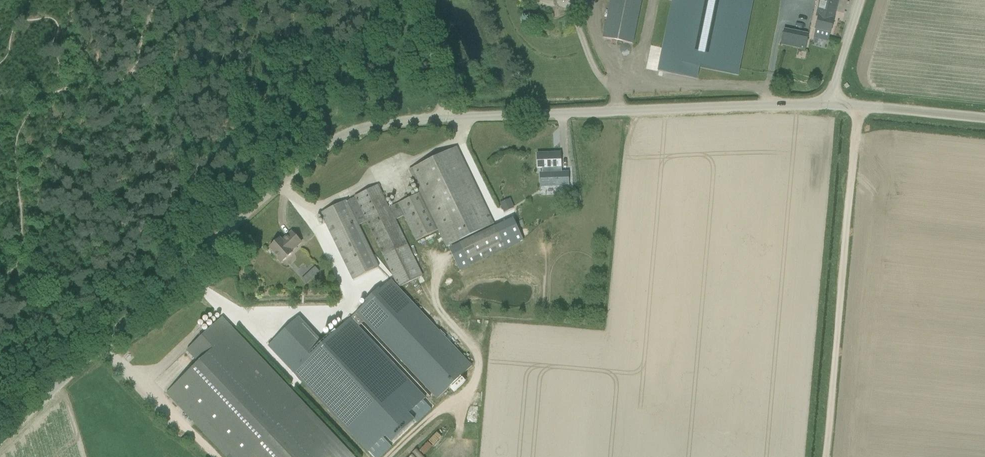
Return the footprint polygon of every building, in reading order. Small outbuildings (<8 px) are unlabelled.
[(635,34),(641,0),(611,0),(604,38),(633,44),(635,34)] [(660,70),(699,78),(701,66),(740,74),(755,0),(674,0),(660,70)] [(816,17),(818,17),(815,29),(831,33),(834,20),(833,20),(838,0),(820,0),(816,17)] [(807,49),(810,32),(784,28),(781,45),(807,49)] [(447,247),(494,224),(457,147),(409,170),(409,171),(420,193),(389,208),(380,188),(381,188),(379,185),(378,185),(361,193),(355,196),(355,197),(367,221),(399,288),(422,276),(395,221),(396,220),(404,216),(416,241),(438,230),(447,247)] [(569,173),(561,173),(560,153),(537,154),(538,170),(543,170),(543,174),(540,174),(540,188),(569,187),(569,173)] [(359,225),(365,222),(367,221),(355,197),(346,202),(346,201),(321,213),(325,222),(348,269),(351,276),(354,280),(380,268),(359,225)] [(505,201),(500,203),(504,213),(509,210),(505,201)] [(524,241),(513,219),(449,251),(459,272),(524,241)] [(301,242),(292,232),(282,241),(280,239),(270,248),(276,254),(275,255),(281,263),(293,252),(292,251),(301,242)] [(315,267),(311,271),(315,277),(320,272),(315,267)] [(391,282),(355,315),(362,322),(435,399),(442,393),(444,395),(448,392),(451,395),(464,384),(460,380),(466,375),(463,373),(470,366),(391,282)] [(222,317),(187,351),(199,364),(166,394),(226,456),(354,456),(222,317)] [(426,398),(351,319),(324,344),(299,318),(269,346),(369,452),(385,436),(393,445),(417,422),(409,413),(426,398)]
